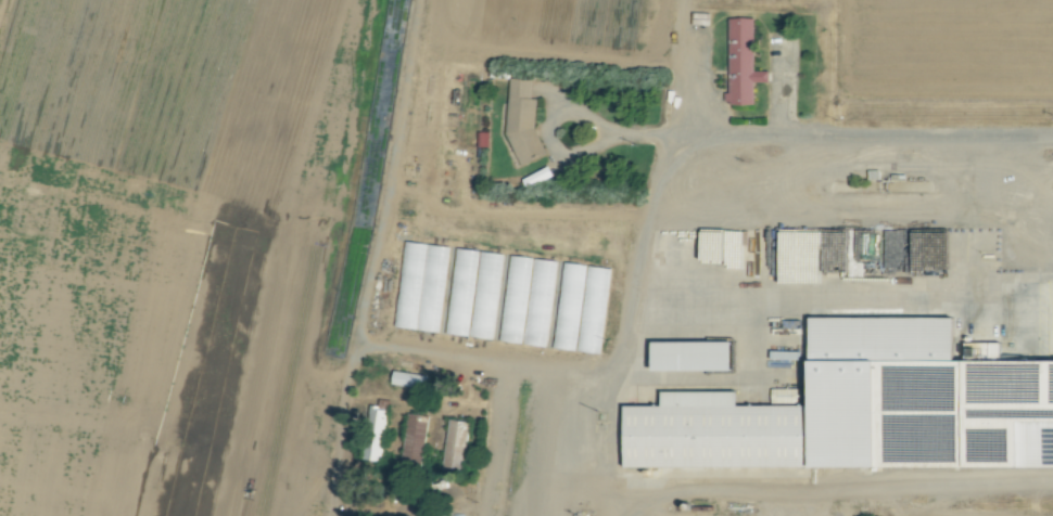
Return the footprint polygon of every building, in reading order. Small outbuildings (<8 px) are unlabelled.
[(727,19),(729,106),(754,105),(754,84),(769,83),(769,71),(754,72),(754,19),(727,19)] [(506,133),(521,166),(547,155),(535,126),(537,98),(532,97),(533,79),(509,78),(506,133)] [(394,328),(438,333),(448,246),(404,242),(394,328)] [(492,339),(501,253),(455,248),(445,334),(492,339)] [(553,349),(600,354),(609,267),(562,262),(553,349)] [(626,470),(901,463),(936,408),(958,390),(959,435),(1009,420),(1016,442),(987,451),(1052,473),(1052,448),(1031,419),(1052,427),(1052,349),(969,375),(970,383),(932,383),(963,359),(949,314),(810,317),(812,396),(624,401),(626,470)] [(734,369),(734,338),(651,339),(652,371),(734,369)] [(391,384),(426,388),(428,376),(393,371),(391,384)] [(382,462),(389,409),(370,406),(363,459),(382,462)] [(427,415),(407,413),(402,465),(423,467),(427,415)] [(464,472),(469,421),(448,419),(443,470),(464,472)]
